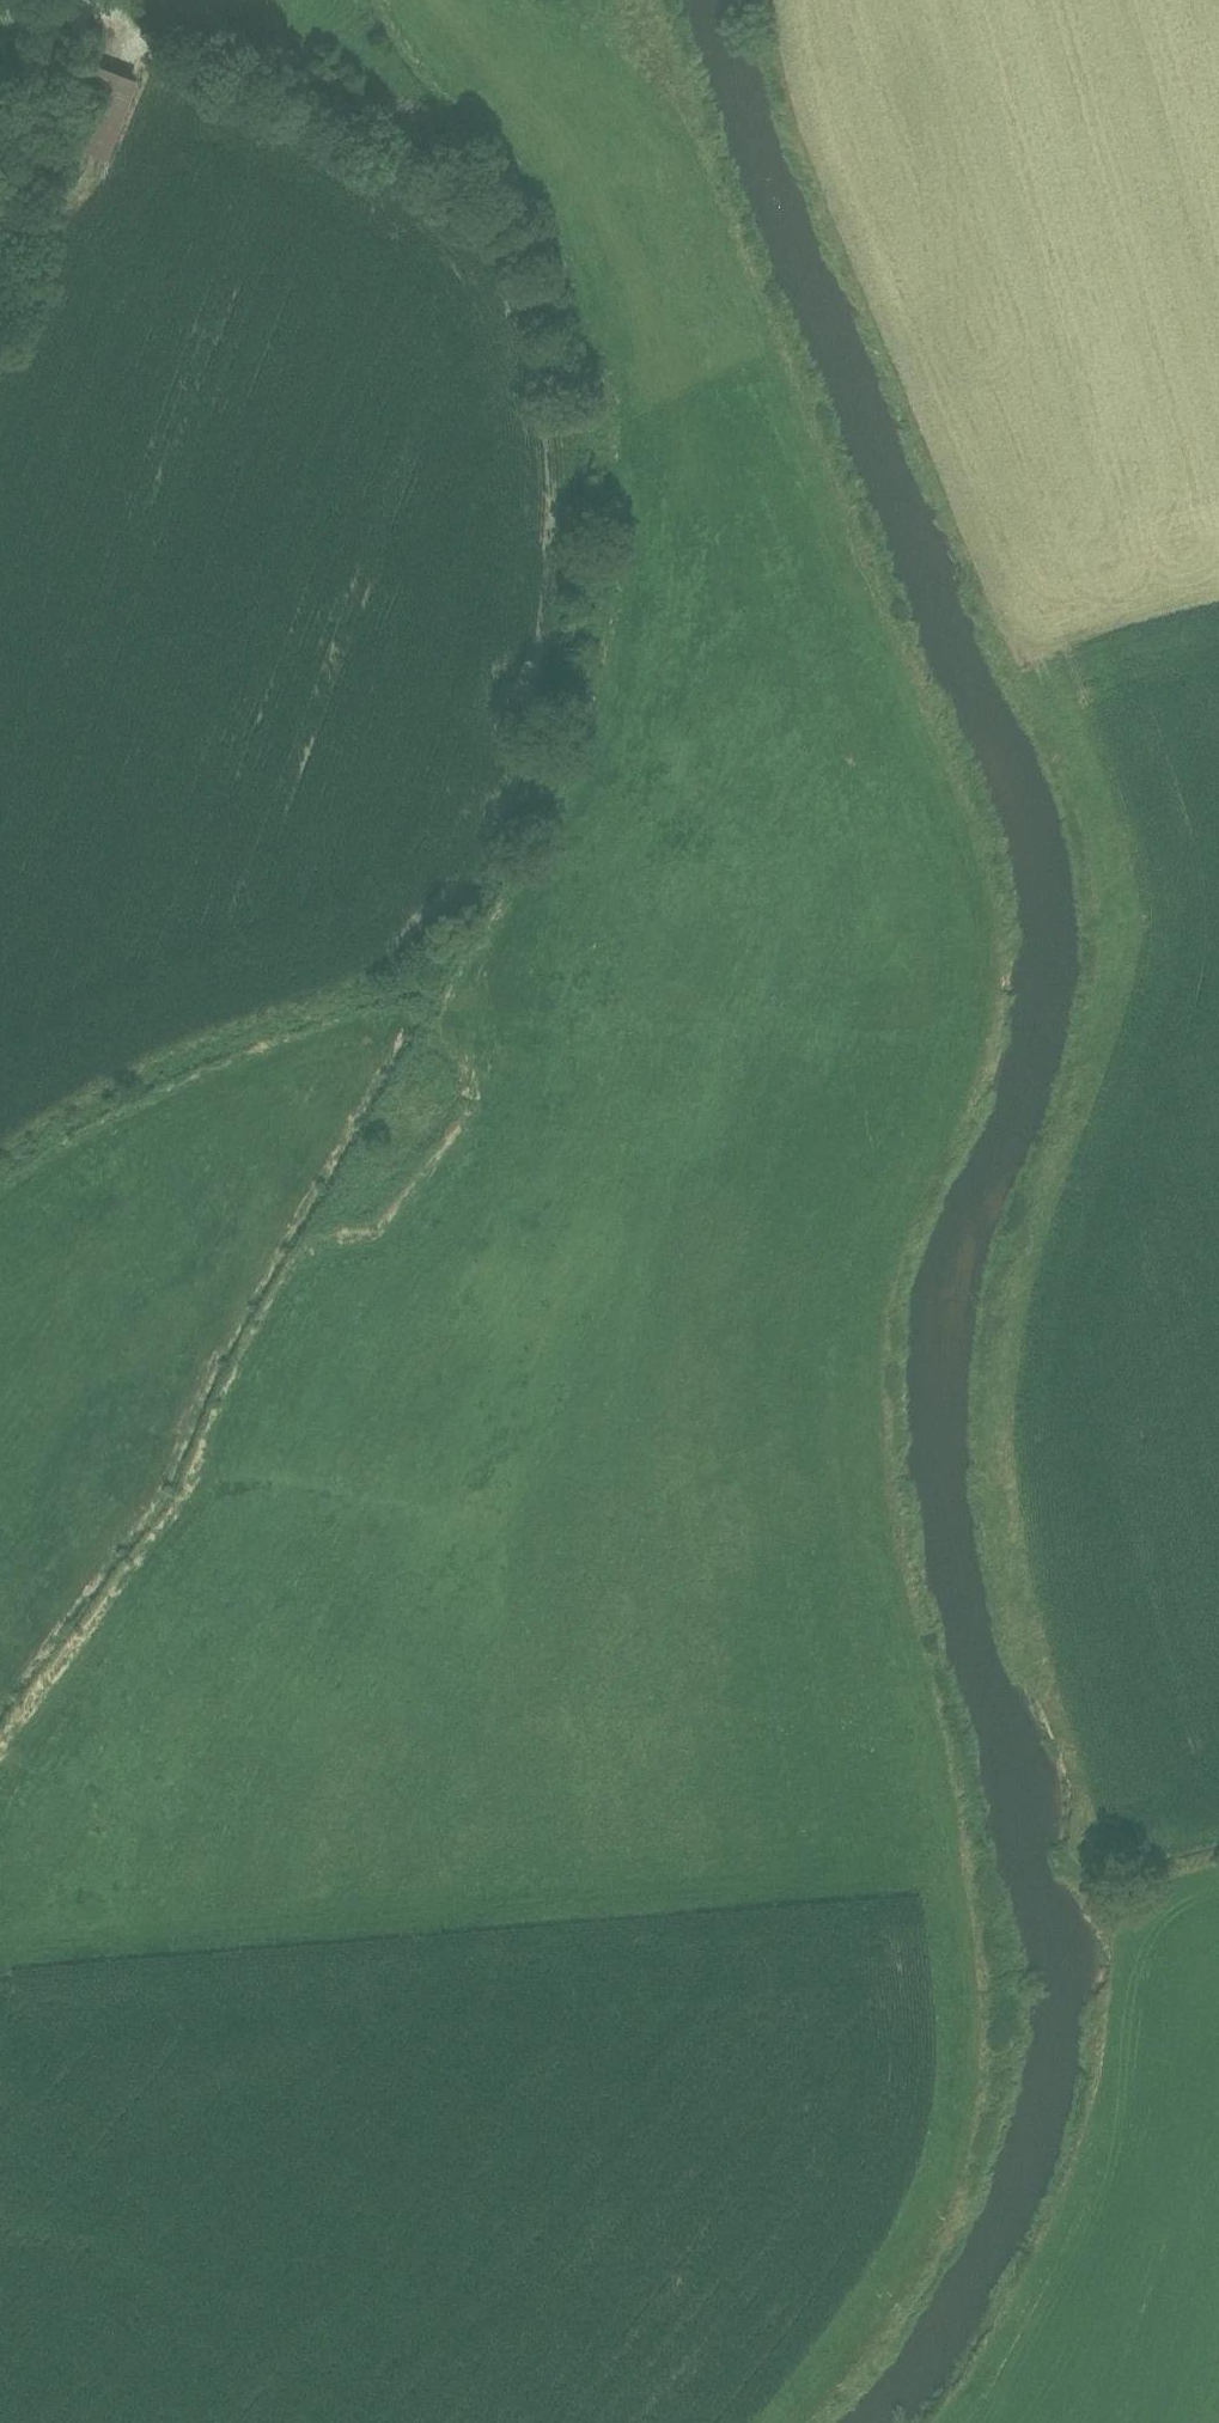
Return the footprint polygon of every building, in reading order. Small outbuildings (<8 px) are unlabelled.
[(119,158),(143,75),(101,63),(77,145),(119,158)]
